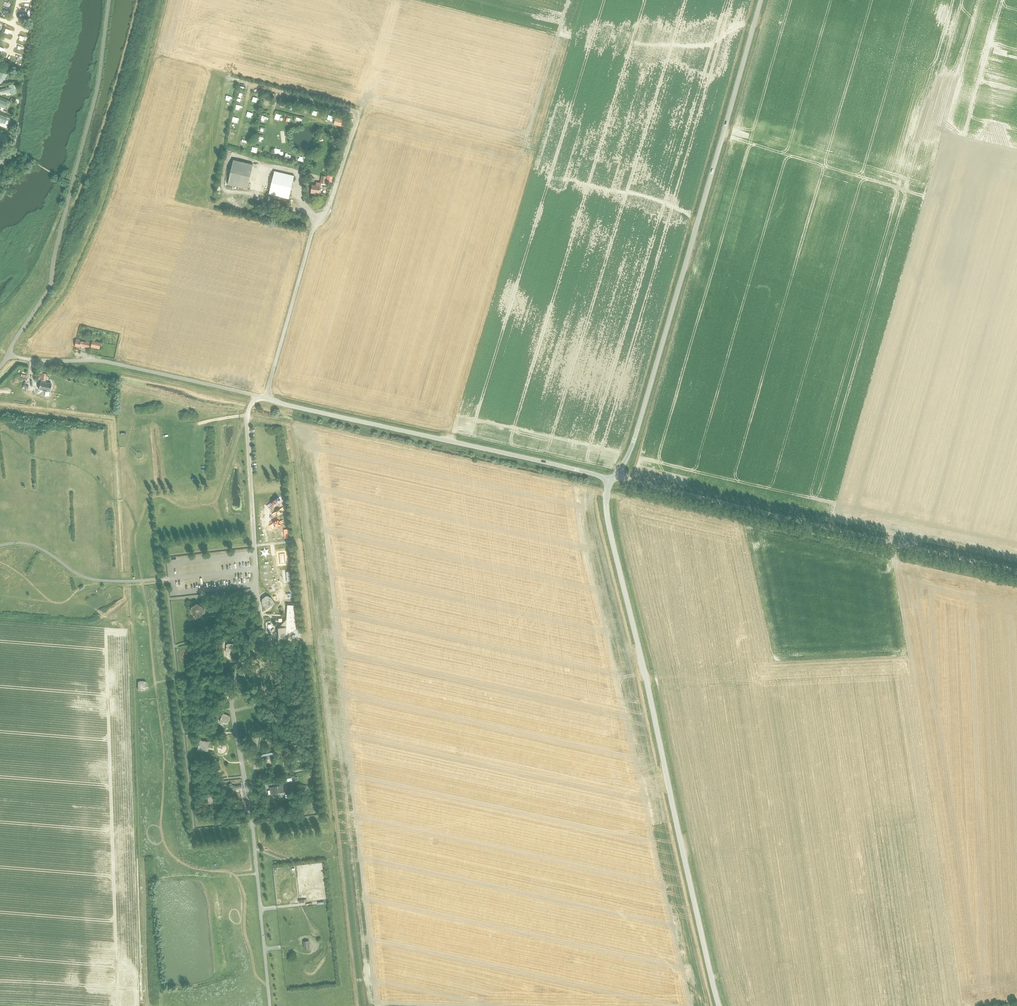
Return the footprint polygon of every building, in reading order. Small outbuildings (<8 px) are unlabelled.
[(9,87),(0,90),(2,94),(10,92),(11,95),(15,94),(14,89),(13,84),(9,85),(9,87)] [(0,100),(0,107),(5,110),(8,103),(0,100)] [(343,127),(345,120),(336,117),(334,124),(343,127)] [(228,184),(247,189),(253,164),(233,160),(228,184)] [(294,176),(274,171),(269,194),(289,199),(294,176)] [(312,185),(311,193),(319,194),(320,183),(321,183),(320,183),(316,182),(316,185),(312,185)] [(87,342),(87,343),(80,341),(80,340),(76,339),(74,346),(79,347),(79,346),(89,348),(90,343),(89,343),(90,342),(87,342)] [(39,372),(38,376),(39,376),(39,379),(41,379),(40,380),(40,381),(39,389),(50,392),(51,383),(45,382),(45,381),(45,380),(47,374),(45,373),(46,371),(41,370),(40,373),(39,372)] [(267,609),(275,603),(271,597),(267,595),(262,598),(262,603),(267,609)] [(196,618),(205,612),(201,606),(198,604),(196,604),(193,606),(192,608),(192,612),(196,618)] [(278,627),(279,638),(286,634),(296,628),(293,605),(287,605),(287,616),(287,619),(280,625),(278,627)] [(235,645),(228,644),(227,645),(227,652),(229,654),(235,654),(236,653),(237,647),(235,645)] [(220,695),(223,684),(207,679),(204,691),(220,695)] [(138,689),(139,690),(144,690),(145,689),(146,689),(146,688),(146,683),(146,682),(145,681),(144,680),(139,680),(138,680),(138,681),(137,682),(137,688),(137,689),(138,689)] [(223,714),(222,714),(220,720),(220,721),(221,722),(225,724),(227,724),(228,723),(230,717),(230,716),(229,715),(225,713),(223,714)] [(271,713),(271,725),(282,726),(282,714),(271,713)] [(200,742),(199,751),(210,752),(211,743),(209,741),(202,740),(200,742)] [(276,750),(266,749),(265,760),(275,761),(276,750)] [(231,783),(228,785),(230,787),(231,790),(230,793),(233,794),(234,791),(236,789),(242,788),(241,785),(235,786),(233,785),(232,785),(231,783)] [(294,792),(293,784),(286,785),(284,785),(284,783),(279,783),(280,786),(277,786),(277,787),(270,788),(271,794),(278,793),(278,792),(285,791),(285,794),(294,792)] [(214,792),(204,793),(206,810),(216,809),(214,792)]
